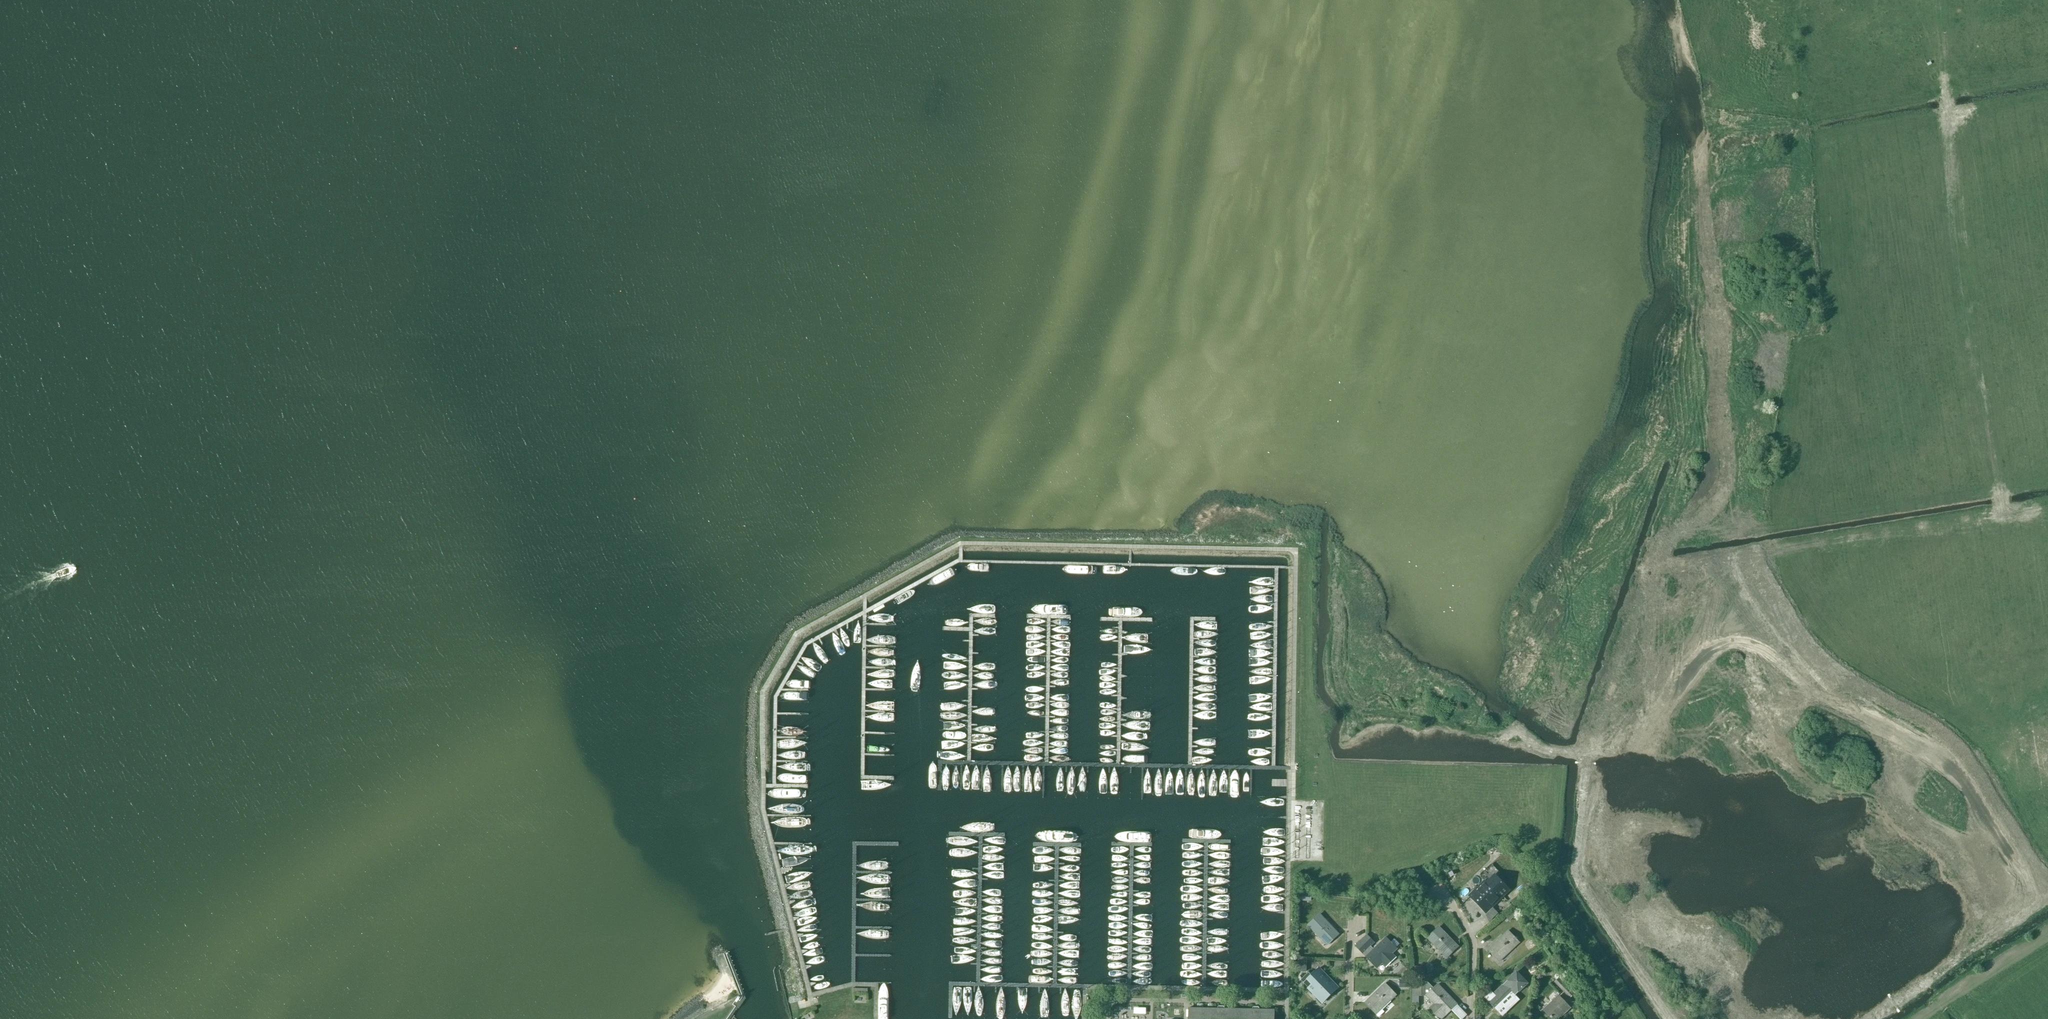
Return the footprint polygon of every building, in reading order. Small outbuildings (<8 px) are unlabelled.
[(1297,848),(1297,862),(1319,861),(1318,825),(1310,825),(1310,834),(1303,834),(1303,848),(1297,848)] [(1486,851),(1490,857),(1496,853),(1492,847),(1486,851)] [(1493,873),(1489,877),(1469,896),(1481,908),(1486,913),(1510,890),(1493,873)] [(1530,891),(1527,888),(1511,901),(1513,904),(1530,891)] [(1425,911),(1422,908),(1415,915),(1420,920),(1427,914),(1425,911)] [(1505,917),(1509,921),(1515,915),(1511,911),(1505,917)] [(1330,942),(1338,934),(1319,914),(1308,925),(1322,940),(1325,937),(1330,942)] [(1449,955),(1458,947),(1438,927),(1427,938),(1441,952),(1444,949),(1449,955)] [(1504,956),(1519,942),(1508,931),(1488,950),(1496,958),(1501,953),(1504,956)] [(1371,946),(1375,943),(1367,935),(1355,946),(1377,969),(1382,964),(1386,968),(1396,958),(1392,953),(1396,949),(1385,937),(1373,949),(1371,946)] [(1306,959),(1298,959),(1298,970),(1306,971),(1306,959)] [(1553,964),(1552,962),(1542,970),(1543,972),(1553,964)] [(1326,999),(1337,988),(1318,968),(1307,979),(1326,999)] [(1506,980),(1507,981),(1487,1000),(1495,1008),(1500,1003),(1503,1006),(1512,998),(1518,992),(1519,992),(1528,983),(1516,970),(1506,980)] [(1577,991),(1561,975),(1554,982),(1569,998),(1577,991)] [(1409,979),(1399,979),(1399,988),(1409,988),(1409,979)] [(1417,982),(1416,995),(1426,995),(1434,1004),(1430,1009),(1439,1018),(1441,1018),(1456,1004),(1437,984),(1432,989),(1425,982),(1417,982)] [(1381,1009),(1396,995),(1384,983),(1365,1002),(1378,1017),(1384,1012),(1381,1009)] [(1569,1008),(1558,996),(1543,1010),(1552,1018),(1556,1018),(1560,1015),(1561,1016),(1569,1008)] [(1274,1010),(1259,1010),(1259,1008),(1258,1007),(1253,1007),(1252,1008),(1252,1010),(1224,1009),(1224,1007),(1223,1006),(1218,1006),(1217,1007),(1217,1009),(1188,1008),(1188,1010),(1187,1010),(1186,1017),(1188,1017),(1188,1018),(1274,1018),(1274,1010)]
